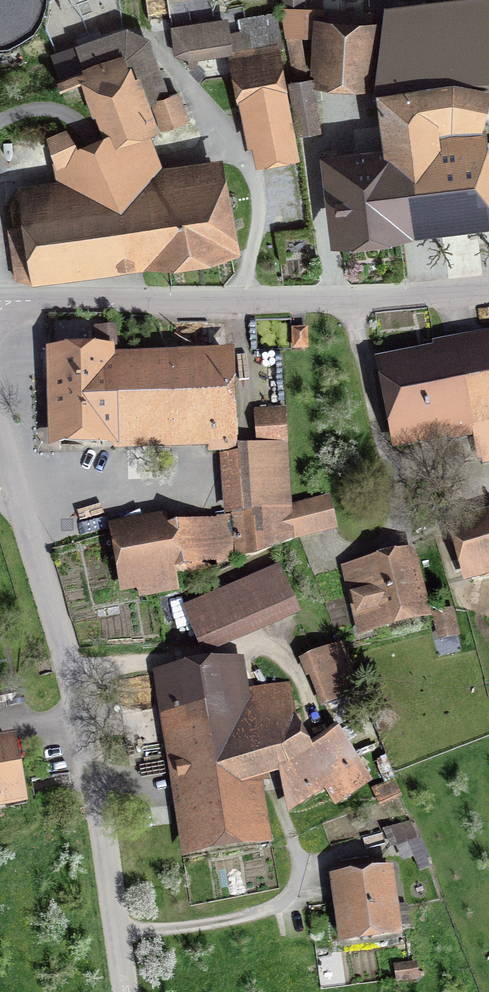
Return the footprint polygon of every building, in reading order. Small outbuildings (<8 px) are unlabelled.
[(302,0),(282,5),(287,23),(307,18),(302,0)] [(232,55),(277,46),(271,11),(173,29),(180,65),(232,55)] [(369,27),(320,23),(317,75),(366,78),(369,27)] [(277,46),(232,55),(253,162),(299,153),(277,46)] [(482,141),(476,122),(484,97),(488,96),(488,77),(487,77),(488,55),(458,53),(454,88),(383,94),(387,154),(482,141)] [(127,60),(86,75),(109,142),(144,129),(151,127),(127,60)] [(180,94),(154,102),(162,128),(188,120),(180,94)] [(149,186),(157,247),(242,237),(234,167),(150,177),(144,129),(109,142),(58,163),(62,198),(149,186)] [(387,154),(328,162),(339,239),(488,218),(488,191),(482,141),(387,154)] [(149,186),(62,198),(5,206),(13,267),(157,247),(149,186)] [(98,357),(54,358),(58,454),(230,448),(227,359),(116,363),(115,327),(97,328),(98,357)] [(306,329),(295,329),(295,348),(306,348),(306,329)] [(387,365),(407,479),(488,465),(488,347),(387,365)] [(283,415),(253,417),(259,512),(290,510),(283,415)] [(329,498),(298,507),(299,538),(336,527),(329,498)] [(259,512),(232,514),(237,557),(255,556),(299,538),(298,507),(290,510),(259,512)] [(228,547),(223,519),(117,538),(125,580),(138,577),(142,599),(179,592),(177,576),(216,569),(213,550),(228,547)] [(456,530),(469,574),(488,569),(488,521),(456,530)] [(409,560),(348,573),(359,625),(420,613),(409,560)] [(280,571),(185,611),(198,644),(294,604),(280,571)] [(454,609),(433,614),(440,642),(460,637),(454,609)] [(343,650),(310,662),(326,705),(359,692),(343,650)] [(241,664),(168,677),(194,853),(256,841),(244,775),(282,764),(311,751),(302,680),(245,691),(241,664)] [(311,751),(282,764),(289,803),(326,779),(338,799),(365,781),(335,733),(311,751)] [(0,742),(0,807),(25,802),(13,739),(0,742)] [(412,825),(387,832),(391,848),(416,841),(412,825)] [(380,846),(328,852),(339,942),(391,936),(380,846)]
